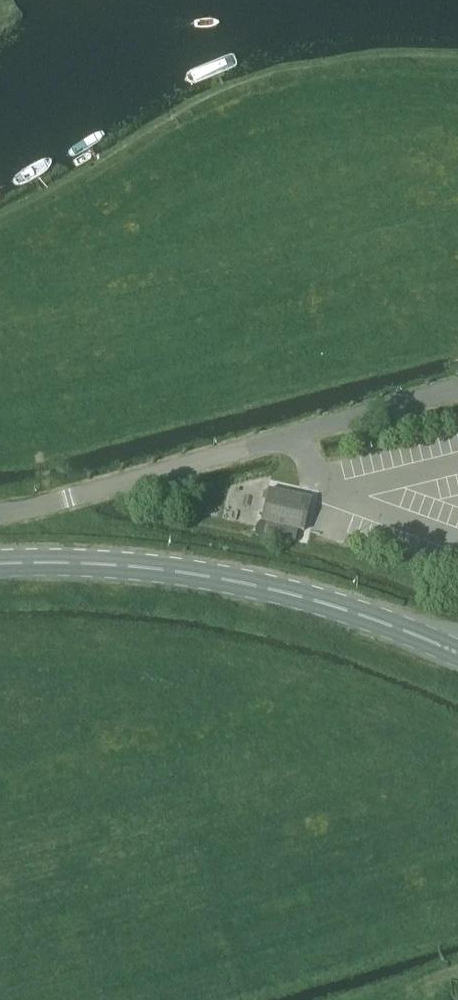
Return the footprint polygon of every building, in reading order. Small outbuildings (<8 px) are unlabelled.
[(304,531),(311,499),(268,489),(261,521),(268,522),(298,529),(304,531)] [(295,542),(298,529),(268,522),(265,535),(295,542)]
